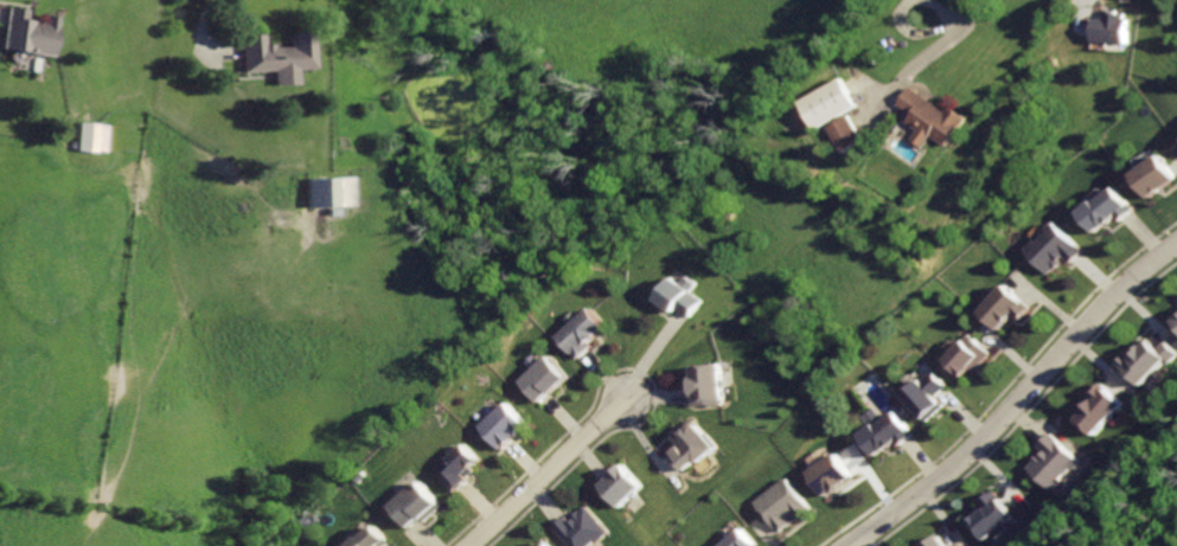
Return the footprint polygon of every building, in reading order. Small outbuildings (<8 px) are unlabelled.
[(2,15),(0,33),(0,50),(53,57),(58,18),(46,15),(45,25),(26,23),(27,7),(4,4),(2,15)] [(1093,15),(1090,41),(1124,44),(1126,13),(1107,12),(1107,17),(1093,15)] [(238,31),(241,47),(243,75),(266,72),(268,90),(298,86),(296,76),(314,75),(311,32),(288,34),(289,45),(267,47),(264,28),(238,31)] [(798,97),(813,129),(857,107),(840,75),(798,97)] [(910,83),(902,97),(895,108),(909,117),(904,124),(914,130),(908,140),(927,152),(933,142),(943,149),(967,114),(955,105),(953,110),(910,83)] [(853,120),(830,130),(844,159),(866,148),(859,133),(853,120)] [(82,121),(78,147),(100,149),(102,123),(82,121)] [(1158,155),(1133,175),(1151,199),(1176,179),(1158,155)] [(306,179),(307,208),(354,207),(353,176),(306,179)] [(1117,186),(1100,200),(1098,198),(1081,213),(1099,233),(1118,217),(1121,220),(1136,207),(1117,186)] [(1060,225),(1043,243),(1040,239),(1028,251),(1053,275),(1069,257),(1075,262),(1086,250),(1060,225)] [(672,276),(657,301),(672,311),(676,307),(683,310),(690,315),(701,300),(690,294),(697,283),(682,275),(678,280),(672,276)] [(1005,282),(980,313),(1003,332),(1017,314),(1024,319),(1035,307),(1005,282)] [(595,309),(562,339),(583,362),(597,348),(594,345),(613,328),(595,309)] [(971,335),(948,361),(966,377),(977,362),(981,366),(992,353),(971,335)] [(1133,355),(1130,352),(1119,365),(1145,386),(1168,359),(1171,362),(1176,355),(1176,350),(1165,340),(1159,346),(1149,338),(1133,355)] [(555,356),(525,384),(543,404),(554,394),(557,398),(576,381),(555,356)] [(689,385),(692,407),(729,402),(723,364),(697,367),(699,383),(689,385)] [(938,374),(926,385),(921,380),(903,396),(927,424),(947,406),(938,394),(947,386),(938,374)] [(1104,384),(1090,398),(1093,400),(1076,418),(1095,435),(1124,403),(1104,384)] [(511,403),(481,429),(500,450),(530,424),(511,403)] [(895,411),(877,425),(875,422),(857,436),(874,457),(895,441),(898,445),(913,433),(895,411)] [(699,419),(680,436),(685,442),(676,451),(692,470),(703,461),(705,463),(724,447),(699,419)] [(1051,433),(1038,448),(1045,455),(1031,470),(1055,493),(1083,462),(1051,433)] [(465,444),(435,470),(455,493),(469,481),(465,475),(480,462),(465,444)] [(834,452),(806,474),(824,497),(852,476),(834,452)] [(632,464),(605,487),(622,509),(650,488),(632,464)] [(787,478),(757,503),(781,532),(811,507),(787,478)] [(416,481),(386,507),(404,527),(416,518),(420,521),(439,506),(416,481)] [(998,492),(983,505),(989,509),(972,525),(987,542),(1019,514),(998,492)] [(575,522),(568,514),(554,528),(570,545),(593,545),(600,540),(602,541),(614,531),(591,507),(575,522)] [(347,545),(381,545),(386,541),(371,525),(347,545)] [(725,545),(762,545),(746,527),(725,545)] [(926,545),(927,545),(949,545),(940,534),(926,545)]
